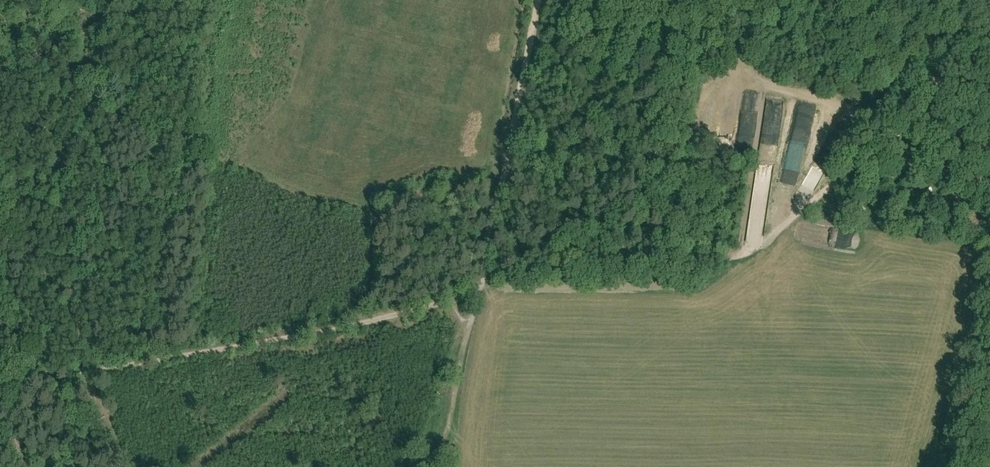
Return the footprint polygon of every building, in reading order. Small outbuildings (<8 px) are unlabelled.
[(774,160),(780,107),(764,105),(758,158),(774,160)] [(811,181),(824,157),(814,151),(801,175),(811,181)] [(759,245),(769,173),(752,171),(742,243),(759,245)]
